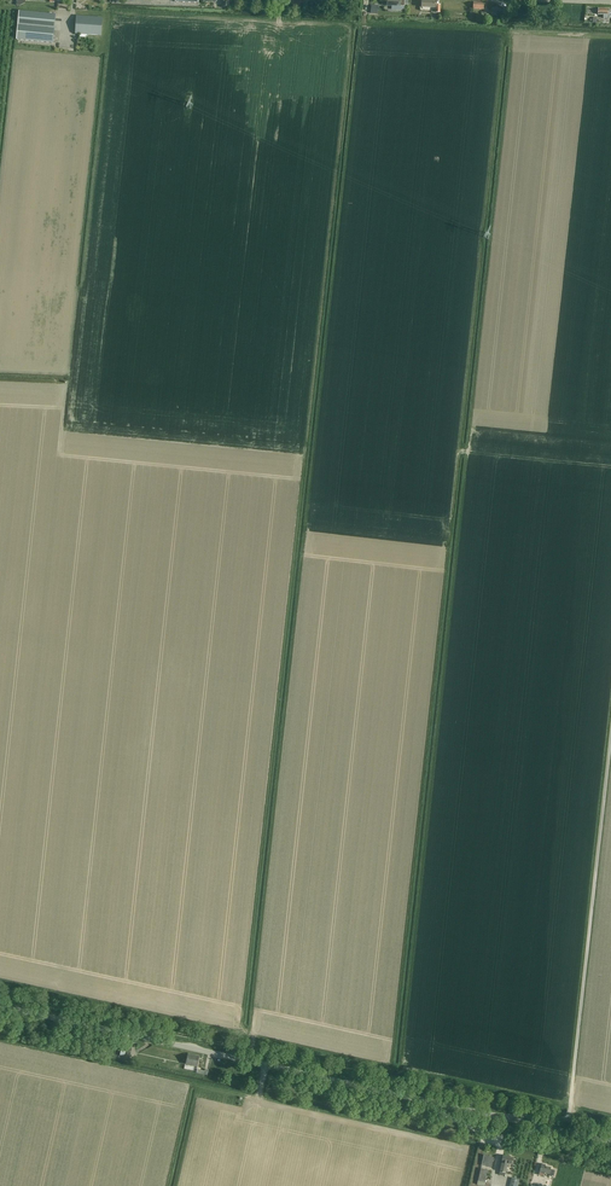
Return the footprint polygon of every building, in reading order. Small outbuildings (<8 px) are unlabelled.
[(388,6),(391,6),(391,7),(391,10),(402,10),(402,9),(404,9),(404,6),(405,0),(387,0),(387,6),(388,6)] [(501,8),(492,7),(491,16),(497,16),(497,11),(501,11),(501,8)] [(604,15),(604,18),(608,18),(608,16),(610,16),(610,11),(608,11),(608,8),(598,8),(598,15),(604,15)] [(16,39),(53,43),(55,15),(48,14),(19,11),(16,39)] [(79,34),(82,34),(101,35),(102,18),(76,16),(75,34),(79,34)] [(129,1042),(126,1058),(131,1059),(133,1047),(134,1043),(129,1042)] [(199,1056),(188,1054),(186,1062),(191,1063),(191,1065),(197,1066),(199,1056)] [(491,1168),(493,1158),(484,1156),(481,1165),(491,1168)] [(500,1172),(506,1173),(508,1164),(511,1165),(513,1158),(503,1156),(501,1164),(500,1172)] [(541,1164),(539,1176),(544,1177),(544,1173),(549,1174),(550,1170),(550,1169),(551,1167),(547,1166),(547,1165),(541,1164)] [(481,1169),(478,1181),(485,1182),(488,1171),(481,1169)] [(519,1179),(511,1177),(509,1185),(517,1185),(519,1179)]
